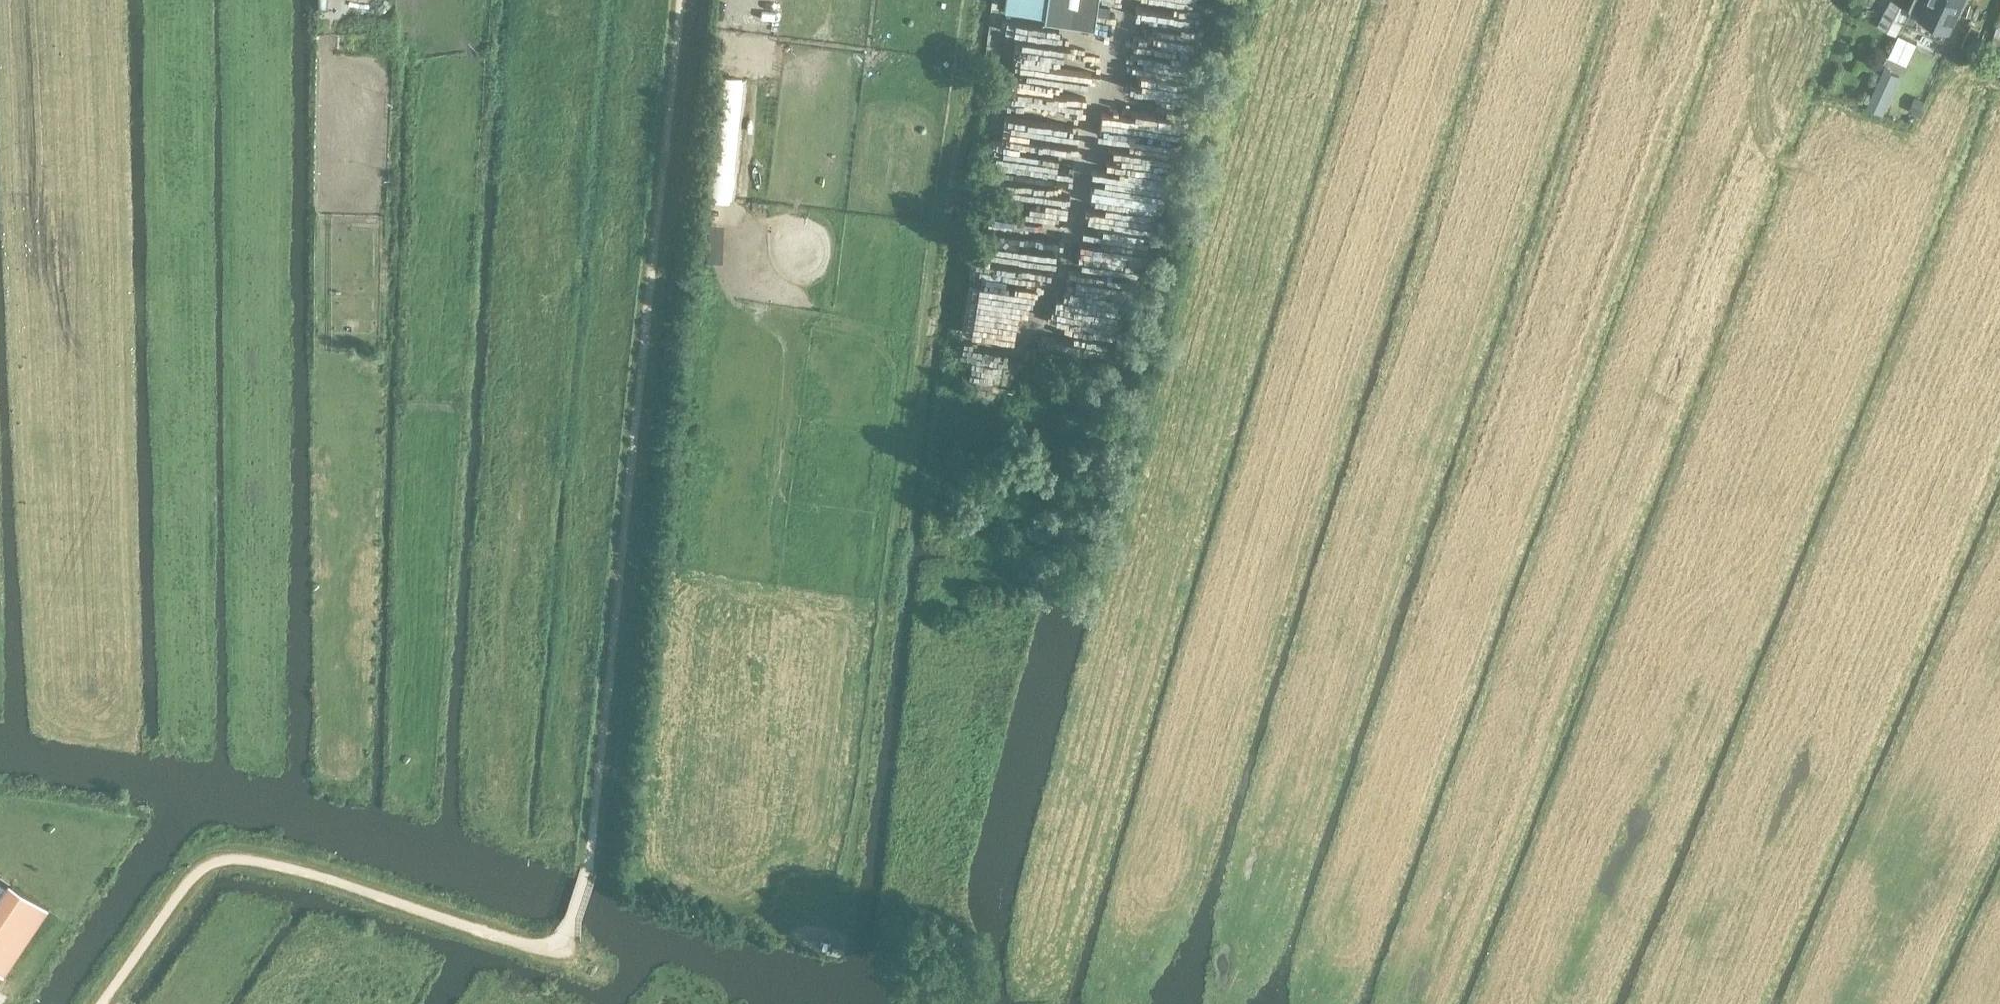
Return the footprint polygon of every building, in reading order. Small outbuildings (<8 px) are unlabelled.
[(1097,0),(1046,0),(1044,17),(1094,24),(1097,0)] [(1896,33),(1910,8),(1894,0),(1890,0),(1877,23),(1896,33)] [(1921,12),(1915,25),(1943,38),(1961,0),(1912,0),(1909,6),(1921,12)] [(1999,55),(1999,14),(1991,41),(1988,50),(1999,55)] [(1887,56),(1895,60),(1903,44),(1894,40),(1887,56)] [(1885,65),(1867,103),(1884,111),(1902,73),(1885,65)] [(729,198),(741,80),(716,77),(704,195),(729,198)] [(709,221),(710,259),(724,259),(724,221),(709,221)] [(0,901),(0,972),(3,974),(48,908),(12,884),(0,901)]
